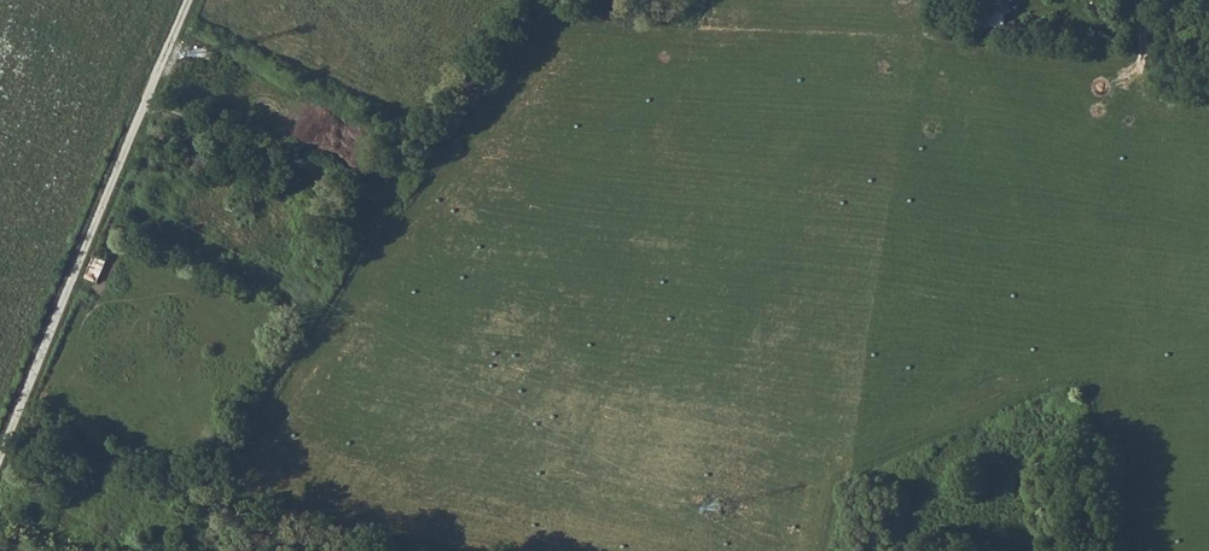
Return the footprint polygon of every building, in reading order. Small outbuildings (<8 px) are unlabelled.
[(988,26),(1007,25),(1006,12),(1011,12),(1010,0),(986,0),(988,26)] [(87,276),(100,281),(109,259),(96,254),(87,276)]
